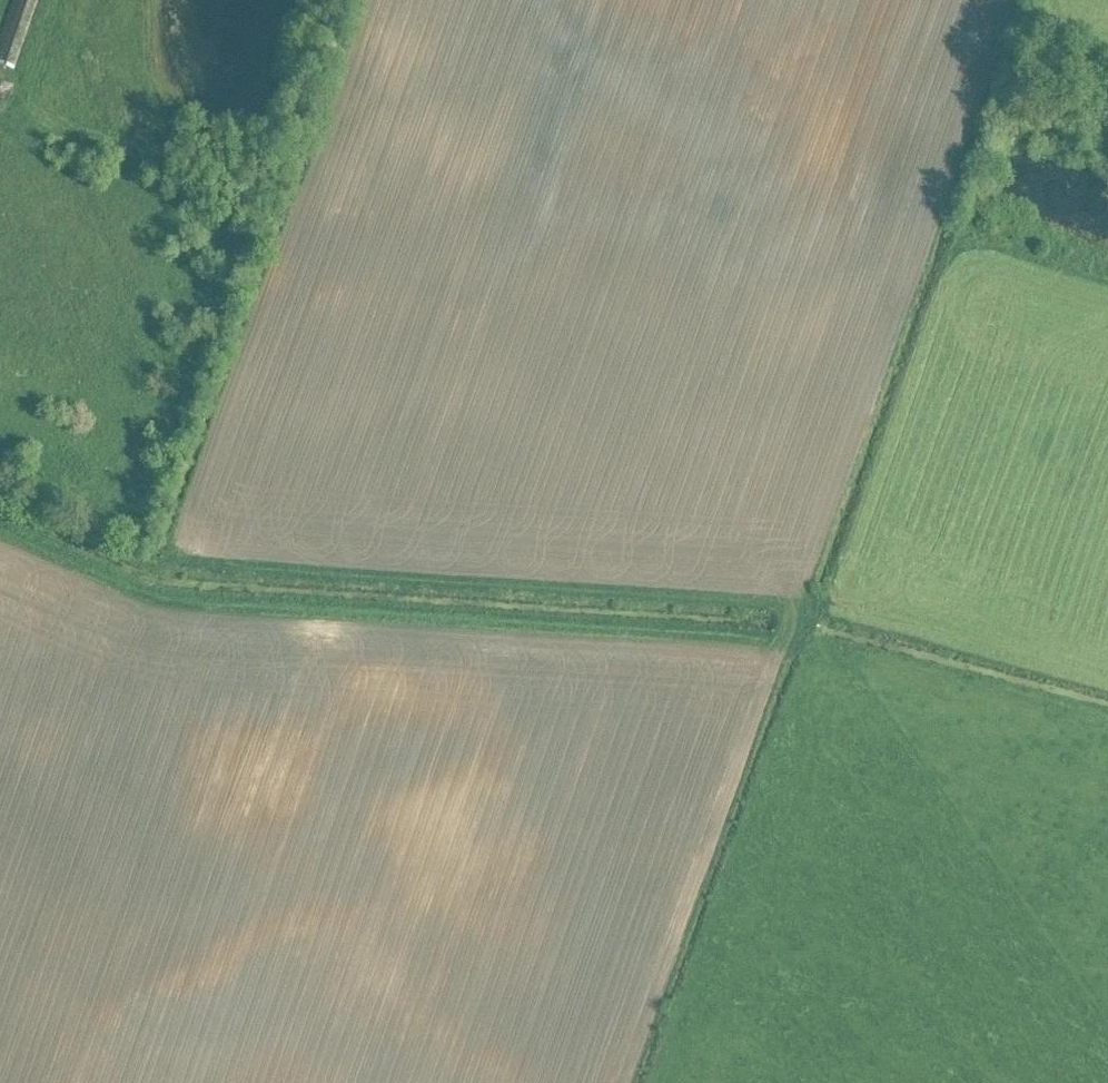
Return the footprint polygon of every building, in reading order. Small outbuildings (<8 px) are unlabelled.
[(0,39),(0,68),(15,73),(40,0),(14,0),(0,39)]
